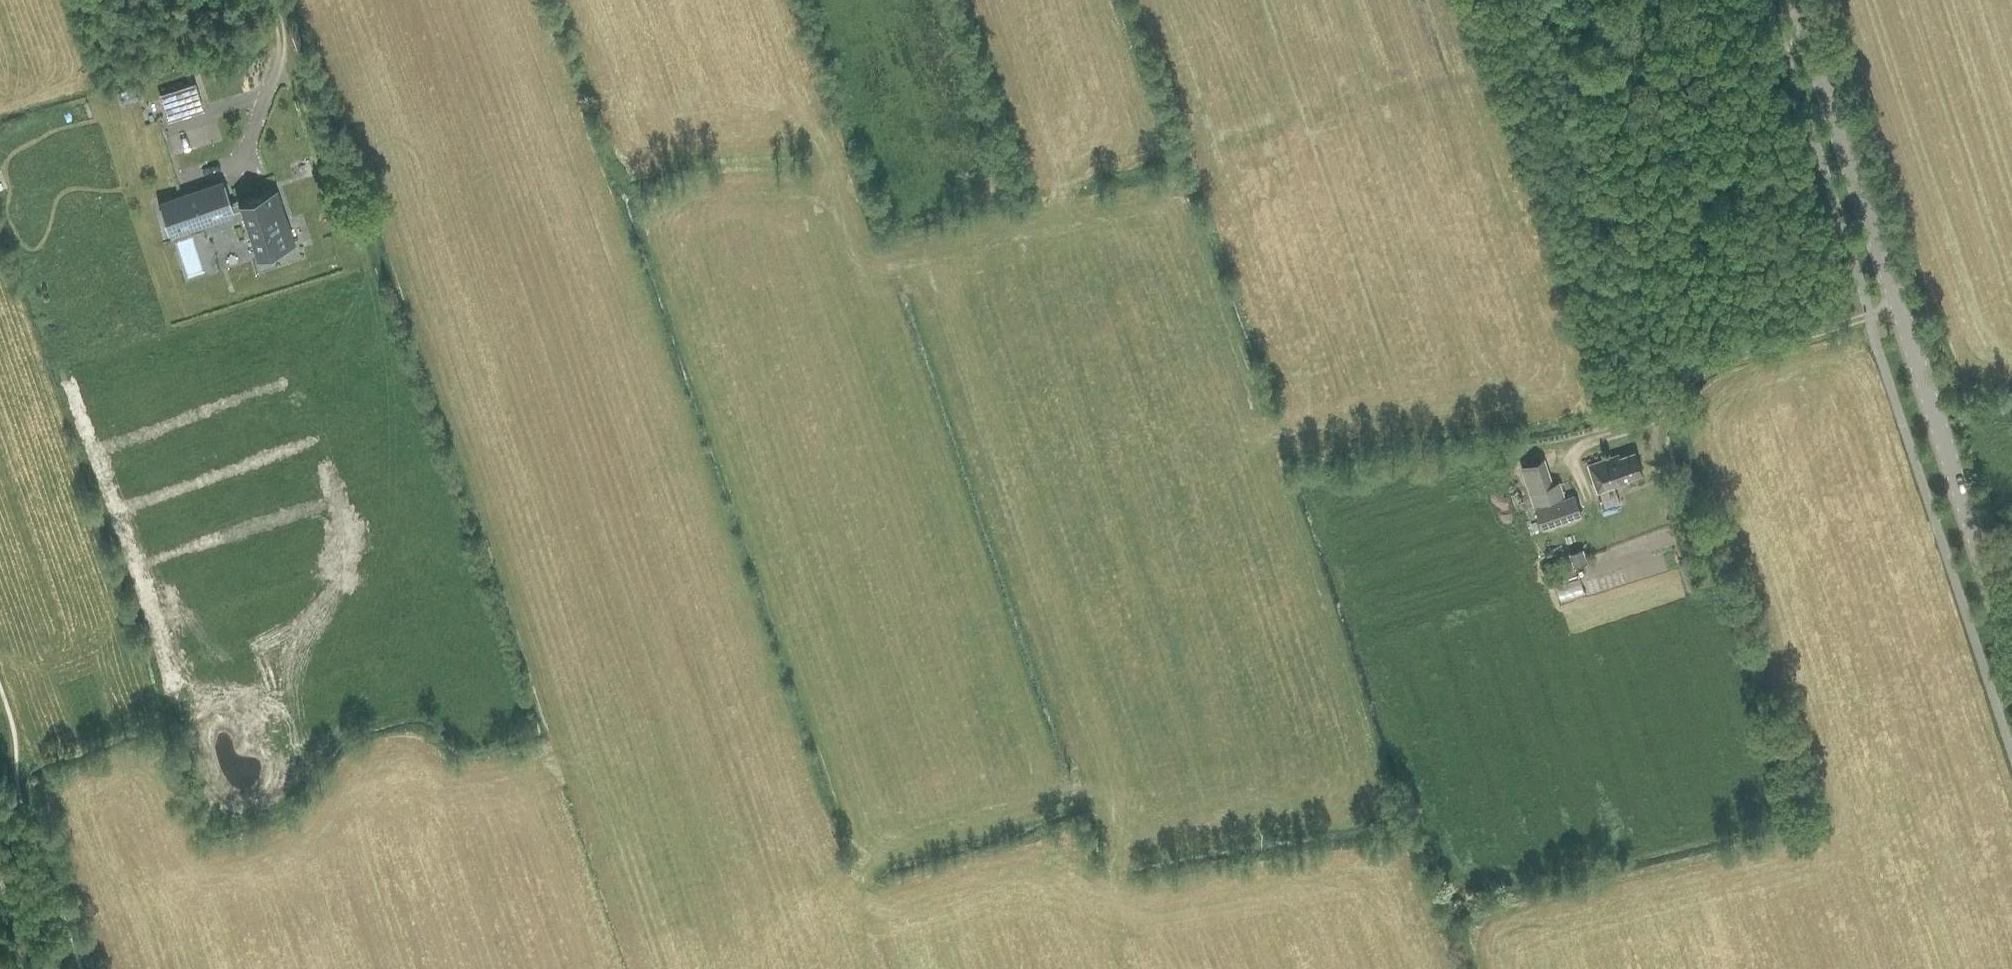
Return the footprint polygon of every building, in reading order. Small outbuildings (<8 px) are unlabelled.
[(194,82),(158,94),(164,114),(200,102),(194,82)] [(225,183),(159,205),(169,233),(241,208),(244,217),(250,232),(251,232),(250,231),(253,230),(260,250),(294,239),(285,211),(278,188),(262,193),(262,191),(261,192),(261,194),(232,203),(225,183)] [(1628,478),(1643,473),(1636,451),(1620,457),(1619,454),(1589,464),(1599,492),(1601,491),(1606,507),(1621,502),(1615,486),(1629,481),(1628,478)] [(1553,482),(1531,490),(1536,505),(1566,495),(1561,480),(1553,482)] [(1575,494),(1547,503),(1554,524),(1582,514),(1575,494)] [(1585,564),(1586,555),(1571,554),(1570,562),(1585,564)]
